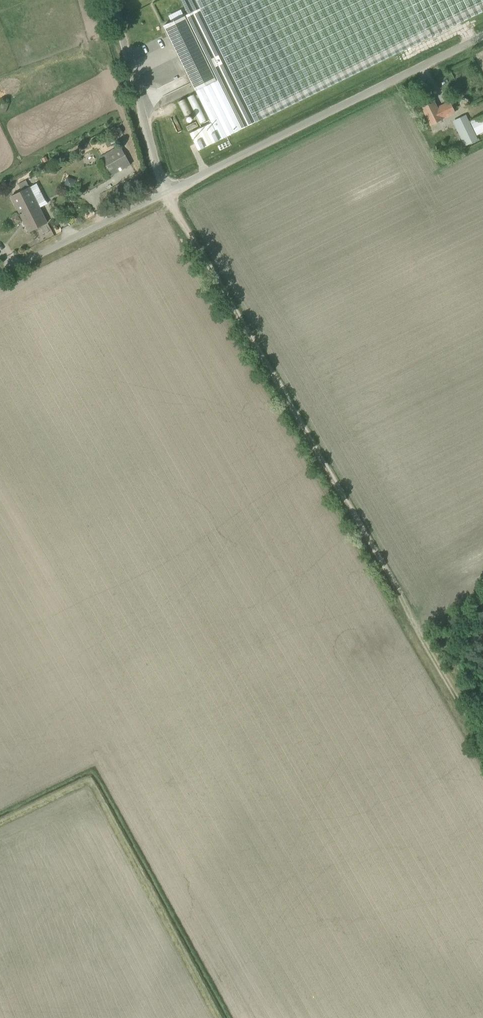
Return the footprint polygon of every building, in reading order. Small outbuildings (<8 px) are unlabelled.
[(196,0),(181,0),(188,14),(164,26),(211,123),(199,129),(190,133),(198,150),(256,122),(196,0)] [(256,122),(429,38),(482,11),(482,0),(196,0),(256,122)] [(434,101),(422,107),(431,125),(455,113),(450,102),(442,106),(443,108),(438,110),(434,101)] [(477,118),(470,121),(477,135),(482,132),(482,115),(477,118)] [(196,122),(186,126),(188,131),(198,126),(196,122)] [(102,160),(108,170),(127,159),(121,148),(102,160)] [(66,177),(63,186),(72,189),(75,180),(66,177)] [(12,197),(29,232),(47,222),(40,208),(48,204),(46,201),(37,184),(12,197)] [(16,213),(9,217),(13,225),(20,221),(16,213)]
